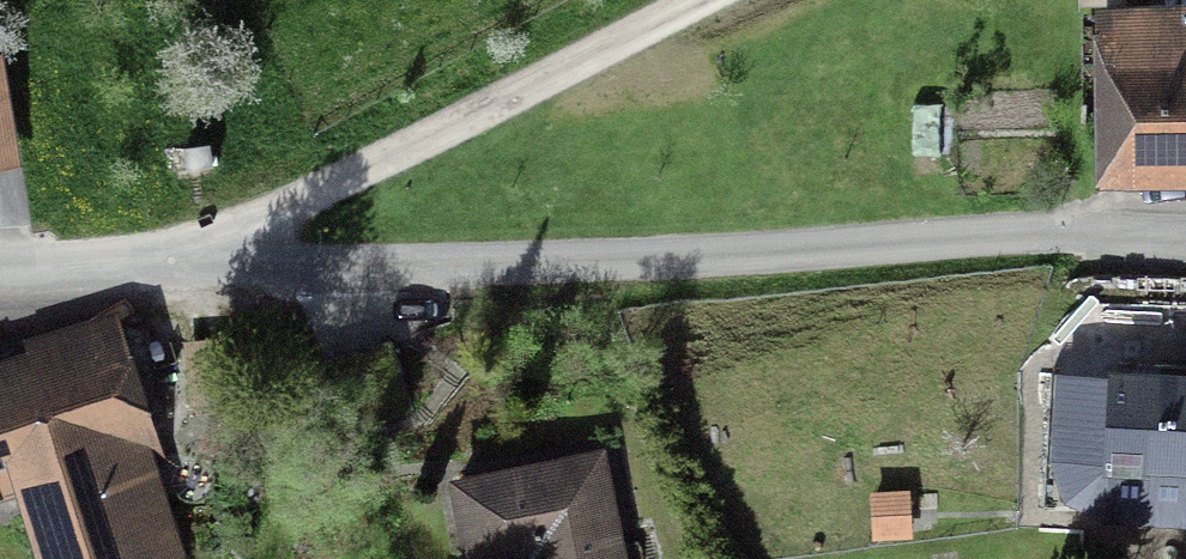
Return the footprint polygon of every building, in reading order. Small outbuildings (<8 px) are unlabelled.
[(1185,187),(1185,32),(1108,35),(1114,190),(1185,187)] [(0,376),(0,513),(20,506),(38,558),(145,558),(113,469),(171,448),(129,330),(0,376)] [(1078,391),(1083,512),(1185,508),(1185,387),(1078,391)] [(450,479),(465,558),(482,558),(537,549),(539,558),(611,558),(590,452),(450,479)]
